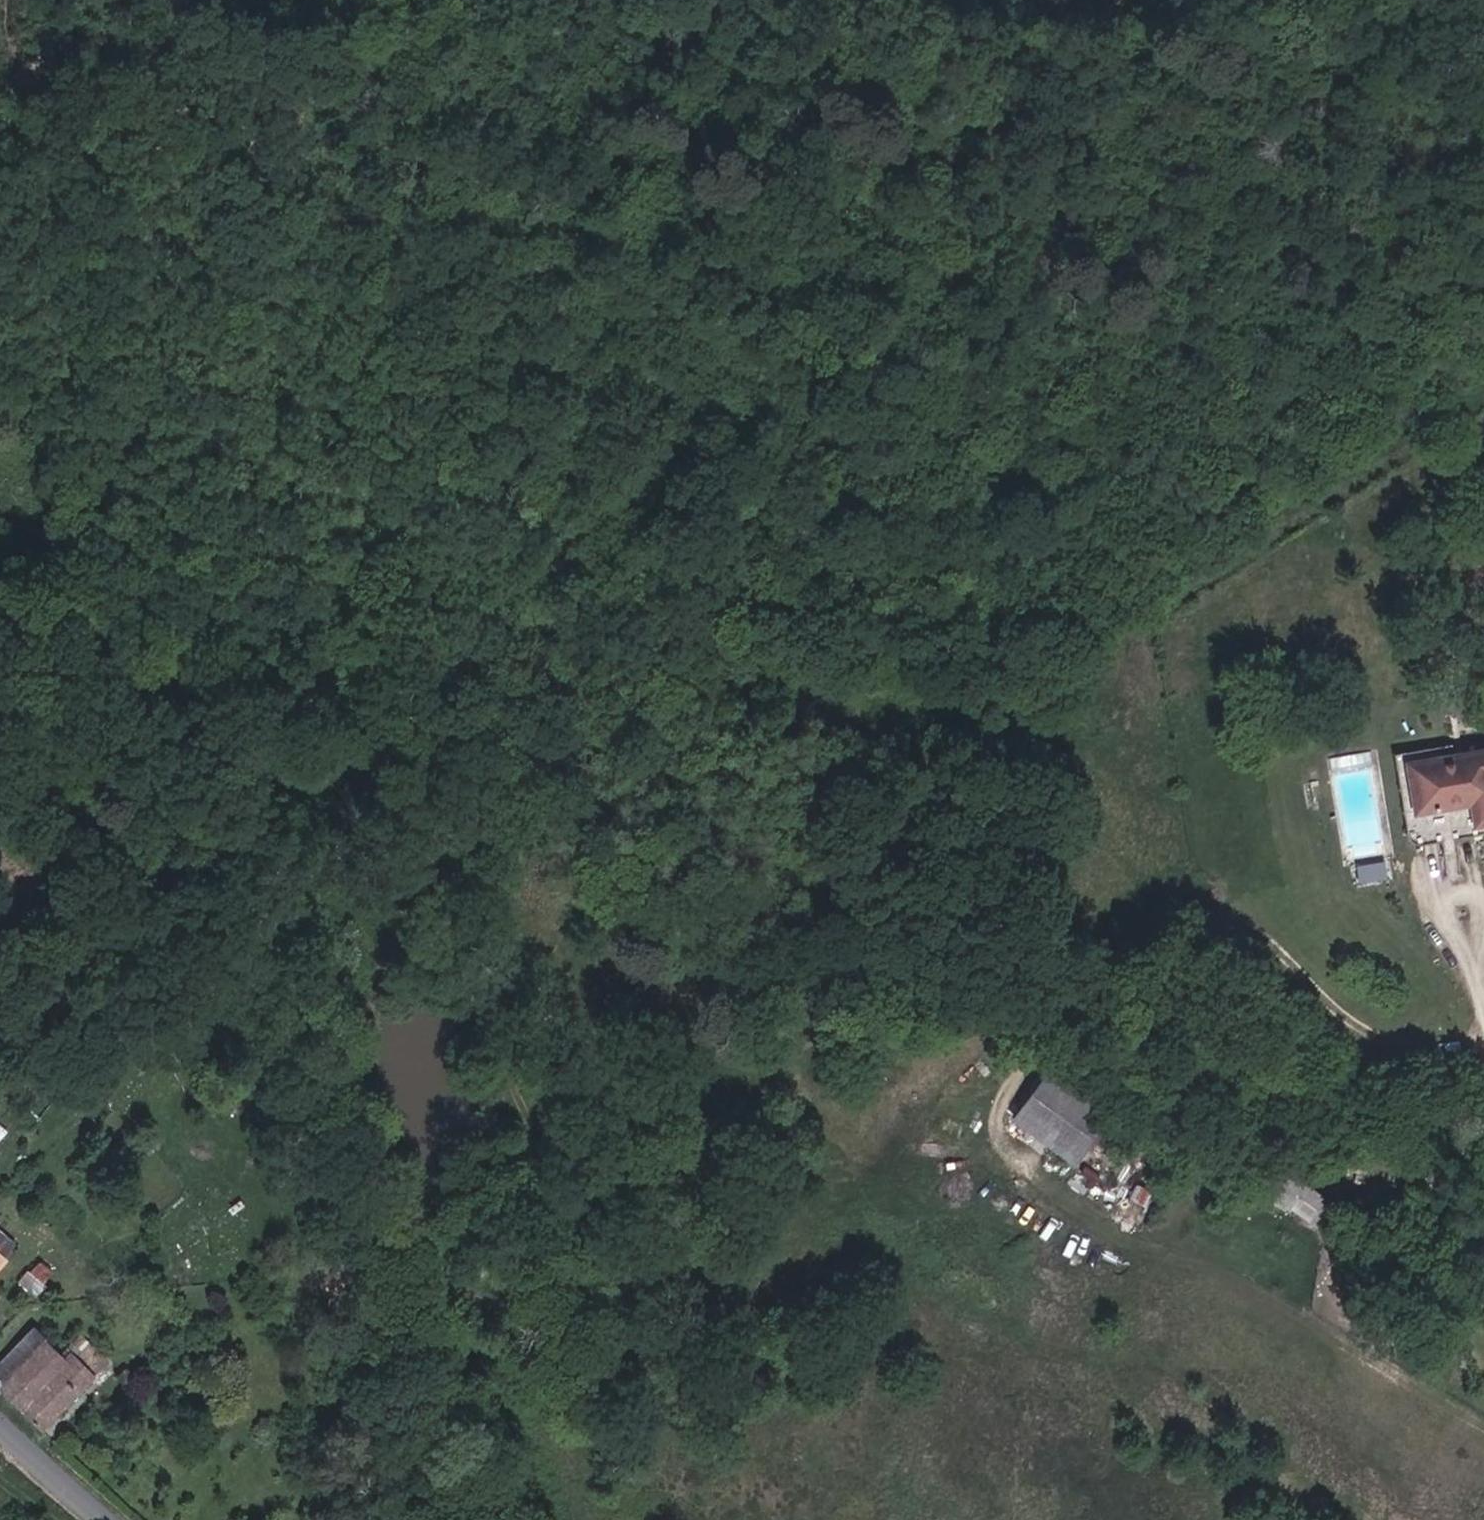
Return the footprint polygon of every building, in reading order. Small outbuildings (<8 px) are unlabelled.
[(1483,829),(1483,742),(1397,755),(1410,840),(1483,829)] [(1047,1072),(1015,1120),(1081,1164),(1113,1117),(1047,1072)] [(25,1269),(0,1248),(0,1299),(25,1269)] [(22,1396),(70,1343),(59,1333),(11,1387),(22,1396)] [(70,1343),(22,1396),(70,1439),(143,1359),(113,1334),(90,1360),(70,1343)]
